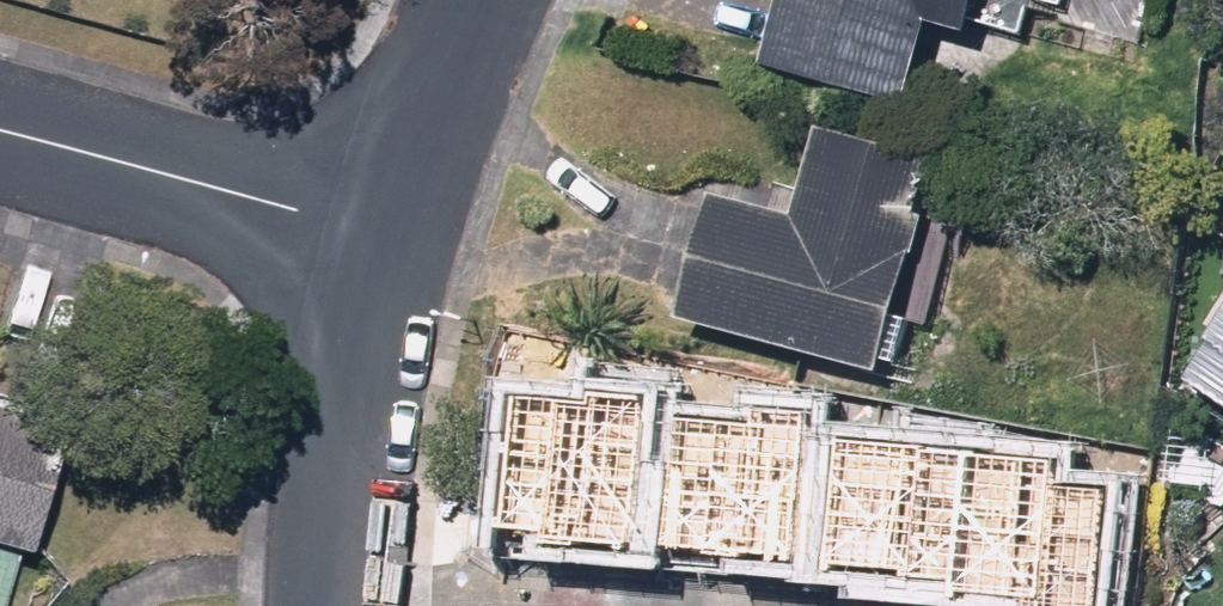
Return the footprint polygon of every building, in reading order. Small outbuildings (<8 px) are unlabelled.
[(785,66),(938,106),(959,23),(1003,34),(1012,0),(803,0),(785,66)] [(955,147),(824,118),(806,207),(734,193),(710,311),(912,352),(955,147)] [(1179,374),(1222,403),(1222,308),(1179,374)] [(515,395),(499,525),(544,530),(542,542),(632,553),(651,394),(592,387),(590,405),(515,395)] [(29,547),(49,553),(86,425),(0,400),(0,605),(12,605),(29,547)] [(673,418),(662,548),(789,560),(803,413),(753,409),(751,424),(673,418)] [(817,568),(947,580),(946,589),(1033,597),(1032,605),(1096,605),(1109,479),(1055,473),(1057,449),(831,427),(817,568)]
